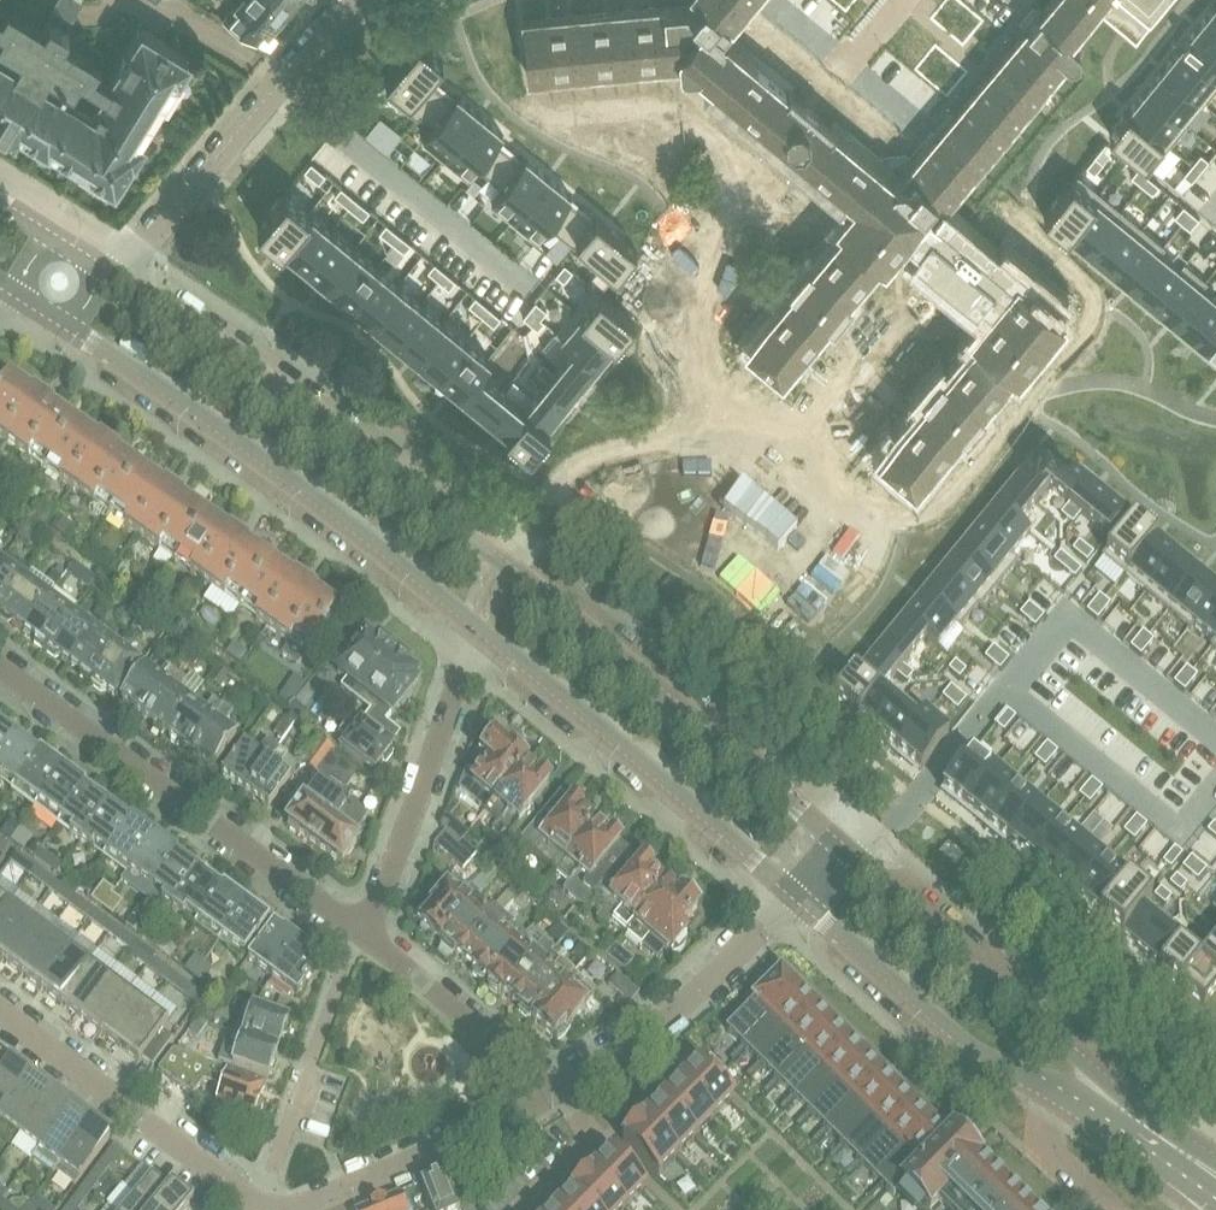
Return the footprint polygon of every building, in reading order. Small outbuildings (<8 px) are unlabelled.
[(49,143),(50,141),(115,181),(133,152),(134,152),(144,136),(139,133),(176,72),(178,72),(189,54),(144,26),(115,75),(97,64),(102,54),(66,32),(71,23),(51,11),(46,20),(14,0),(8,0),(4,7),(0,4),(0,113),(49,143)] [(223,18),(257,42),(266,29),(267,29),(274,21),(280,21),(285,14),(284,9),(285,8),(275,0),(239,0),(238,2),(237,3),(223,18)] [(285,8),(291,8),(296,2),(296,0),(275,0),(285,8)] [(522,19),(527,73),(677,59),(679,63),(682,66),(685,66),(697,65),(711,77),(704,87),(838,199),(846,189),(857,198),(841,219),(847,224),(814,264),(808,259),(788,281),(795,286),(751,341),(781,366),(825,313),(831,317),(849,296),(847,294),(862,276),(867,270),(879,256),(885,261),(903,238),(976,300),(981,294),(992,304),(970,330),(976,335),(944,373),(940,370),(921,393),(928,398),(885,451),(914,476),(958,423),(965,429),(984,406),(978,401),(1008,364),(1014,368),(1023,357),(1058,314),(1040,299),(1042,296),(1019,277),(1026,268),(996,243),(992,240),(966,218),(962,215),(944,200),(1063,57),(1068,59),(1072,59),(1076,57),(1079,55),(1080,52),(1080,50),(1080,48),(1078,45),(1073,41),(1067,36),(1093,4),(1109,17),(1123,29),(1130,34),(1134,37),(1165,0),(1050,0),(1040,12),(1035,9),(1023,23),(1028,27),(958,111),(953,107),(935,129),(939,133),(912,166),(904,160),(892,160),(883,152),(877,160),(723,37),(722,27),(745,0),(701,0),(699,3),(698,3),(653,7),(648,7),(631,9),(627,10),(609,11),(604,12),(573,15),(568,15),(551,17),(546,17),(523,19),(522,19)] [(1198,26),(1215,41),(1215,5),(1215,4),(1198,26)] [(1180,47),(1215,76),(1215,41),(1198,26),(1180,47)] [(175,34),(171,42),(179,47),(184,39),(175,34)] [(419,39),(380,86),(418,117),(421,113),(420,112),(441,87),(428,77),(443,59),(419,39)] [(1163,68),(1202,100),(1201,101),(1203,103),(1215,87),(1215,76),(1180,47),(1163,68)] [(1163,68),(1146,89),(1185,121),(1185,120),(1201,101),(1202,100),(1163,68)] [(441,87),(420,112),(432,122),(423,134),(446,153),(479,112),(456,93),(453,97),(441,87)] [(1128,109),(1127,110),(1169,144),(1188,122),(1185,120),(1185,121),(1146,89),(1129,110),(1128,109)] [(1127,110),(1109,132),(1151,166),(1169,144),(1127,110)] [(479,112),(446,153),(469,172),(476,164),(488,174),(509,149),(497,139),(503,131),(479,112)] [(509,149),(488,174),(501,184),(491,196),(514,215),(548,174),(524,155),(521,159),(509,149)] [(1201,152),(1192,163),(1200,169),(1209,159),(1201,152)] [(1095,154),(1086,165),(1094,172),(1103,161),(1095,154)] [(310,160),(304,168),(319,180),(326,172),(310,160)] [(1192,163),(1183,173),(1191,180),(1200,169),(1192,163)] [(1138,167),(1131,175),(1142,184),(1149,175),(1138,167)] [(548,174),(514,215),(538,234),(547,222),(560,233),(580,207),(568,197),(571,194),(548,174)] [(1078,174),(1044,216),(1056,226),(1057,227),(1066,234),(1100,192),(1078,174)] [(1149,175),(1142,184),(1153,193),(1160,184),(1149,175)] [(466,186),(473,191),(481,183),(474,177),(466,186)] [(342,185),(335,193),(349,205),(356,197),(342,185)] [(286,189),(257,225),(270,235),(281,244),(309,208),(286,189)] [(1100,192),(1066,234),(1067,235),(1068,234),(1088,250),(1121,209),(1100,192)] [(356,197),(349,205),(364,217),(370,209),(356,197)] [(1183,204),(1174,215),(1182,221),(1192,210),(1183,204)] [(580,207),(560,233),(574,244),(577,239),(616,271),(636,247),(625,237),(596,214),(593,218),(580,207)] [(309,208),(281,244),(282,244),(282,243),(304,261),(332,227),(309,208)] [(1121,209),(1088,250),(1109,268),(1143,227),(1121,209)] [(1192,210),(1182,221),(1190,228),(1200,217),(1192,210)] [(386,222),(380,230),(394,242),(401,234),(386,222)] [(332,227),(304,261),(326,279),(354,245),(332,227)] [(1143,227),(1109,268),(1130,285),(1158,251),(1159,252),(1165,245),(1143,227)] [(401,234),(394,242),(405,251),(412,243),(401,234)] [(354,245),(326,279),(349,297),(377,263),(354,245)] [(1158,251),(1130,285),(1152,302),(1180,268),(1179,267),(1159,252),(1158,251)] [(1180,268),(1152,302),(1173,320),(1201,285),(1202,286),(1208,280),(1184,260),(1179,267),(1180,268)] [(434,261),(428,269),(439,278),(445,270),(434,261)] [(377,263),(349,297),(371,316),(399,281),(377,263)] [(565,263),(556,274),(563,280),(573,269),(565,263)] [(445,270),(439,278),(450,287),(457,279),(445,270)] [(399,281),(371,316),(393,334),(421,300),(399,281)] [(592,285),(574,307),(616,342),(617,341),(616,340),(623,331),(633,319),(600,292),(599,291),(592,285)] [(1173,320),(1194,337),(1213,314),(1215,310),(1215,298),(1202,286),(1201,285),(1173,320)] [(476,295),(469,303),(484,315),(490,307),(476,295)] [(421,300),(393,334),(416,352),(444,318),(443,317),(421,300)] [(535,300),(529,308),(540,317),(546,309),(535,300)] [(490,307),(484,315),(495,324),(501,316),(490,307)] [(574,307),(555,331),(562,336),(573,345),(595,362),(598,364),(616,342),(574,307)] [(529,308),(522,315),(537,327),(543,320),(540,317),(529,308)] [(444,318),(416,352),(438,371),(466,336),(467,337),(471,333),(446,313),(443,317),(444,318)] [(1194,337),(1215,355),(1215,317),(1213,314),(1194,337)] [(466,336),(438,371),(460,389),(478,368),(480,367),(489,355),(467,337),(466,336)] [(547,377),(542,383),(565,402),(596,364),(597,365),(598,364),(595,362),(573,345),(554,369),(547,377)] [(543,361),(537,368),(547,377),(554,369),(543,361)] [(478,368),(460,389),(506,427),(506,428),(507,429),(526,404),(525,404),(480,367),(478,368)] [(44,469),(73,427),(51,412),(52,410),(33,396),(31,398),(8,381),(0,393),(0,438),(44,469)] [(526,404),(507,429),(530,447),(549,423),(548,422),(565,402),(542,383),(525,404),(526,404)] [(104,523),(109,515),(139,473),(117,458),(118,456),(97,442),(96,443),(73,427),(44,469),(92,503),(87,511),(104,523)] [(1032,460),(1025,468),(1049,488),(1049,489),(1069,506),(1088,483),(1067,466),(1068,465),(1044,445),(1037,454),(1032,460)] [(1026,470),(995,508),(1016,526),(1017,525),(1019,526),(1049,489),(1049,488),(1025,468),(1024,469),(1026,470)] [(161,489),(139,473),(109,515),(175,562),(204,520),(181,504),(183,502),(163,488),(161,489)] [(1088,483),(1069,506),(1080,515),(1109,538),(1127,515),(1088,483)] [(1069,506),(1061,516),(1072,525),(1080,515),(1069,506)] [(995,508),(977,530),(1011,558),(1012,557),(1029,536),(1016,526),(995,508)] [(59,515),(50,527),(65,538),(74,525),(59,515)] [(1134,519),(1101,559),(1124,577),(1156,537),(1134,519)] [(227,536),(204,520),(175,562),(240,608),(270,566),(247,550),(248,549),(228,534),(227,536)] [(27,550),(36,536),(25,527),(15,541),(27,550)] [(977,530),(958,553),(999,586),(1018,563),(1012,557),(1011,558),(977,530)] [(1156,537),(1124,577),(1145,594),(1177,555),(1156,539),(1157,538),(1156,537)] [(1079,544),(1072,552),(1087,564),(1094,556),(1079,544)] [(958,553),(940,575),(979,607),(978,608),(980,610),(999,586),(958,553)] [(1059,553),(1052,561),(1063,570),(1070,562),(1059,553)] [(1177,555),(1145,594),(1167,612),(1199,574),(1177,555)] [(0,563),(0,613),(24,580),(0,562),(0,563)] [(1070,562),(1063,570),(1074,579),(1081,571),(1070,562)] [(46,582),(54,588),(62,577),(64,574),(62,572),(64,569),(59,565),(57,568),(46,582)] [(292,582),(270,566),(240,608),(306,654),(335,613),(312,597),(314,594),(293,580),(292,582)] [(79,582),(88,588),(96,577),(87,571),(79,582)] [(1167,612),(1190,631),(1193,626),(1192,625),(1215,596),(1215,588),(1199,574),(1167,612)] [(940,575),(922,597),(956,625),(955,626),(960,630),(978,608),(979,607),(940,575)] [(0,613),(23,630),(48,597),(24,580),(0,613)] [(1100,595),(1093,603),(1104,612),(1111,604),(1100,595)] [(1192,625),(1193,626),(1214,643),(1215,644),(1215,642),(1215,596),(1192,625)] [(23,630),(47,647),(71,614),(48,597),(23,630)] [(922,597),(903,620),(926,638),(926,639),(937,649),(938,648),(955,626),(956,625),(922,597)] [(1027,603),(1018,615),(1026,621),(1035,610),(1027,603)] [(1093,603),(1086,611),(1098,620),(1104,612),(1093,603)] [(93,616),(100,621),(108,611),(100,605),(93,616)] [(194,616),(183,608),(176,619),(188,626),(194,616)] [(1035,610),(1026,621),(1034,628),(1044,617),(1035,610)] [(116,617),(108,611),(100,621),(109,627),(116,617)] [(144,637),(154,622),(143,613),(132,628),(144,637)] [(47,647),(70,664),(94,631),(71,614),(47,647)] [(903,620),(872,658),(895,677),(896,676),(903,668),(926,639),(926,638),(903,620)] [(1143,630),(1137,639),(1148,648),(1154,640),(1143,630)] [(70,664),(92,680),(116,647),(94,631),(70,664)] [(342,687),(356,699),(392,655),(386,651),(389,647),(379,639),(376,643),(365,635),(337,671),(347,680),(342,687)] [(1137,639),(1130,647),(1141,656),(1148,648),(1137,639)] [(992,646),(983,657),(991,664),(1001,653),(992,646)] [(116,698),(140,665),(116,647),(92,680),(116,698)] [(193,668),(202,656),(194,650),(185,662),(193,668)] [(1001,653),(991,664),(1000,670),(1009,659),(1001,653)] [(371,711),(361,724),(389,745),(398,734),(384,723),(391,714),(392,716),(400,705),(403,707),(411,697),(408,695),(417,684),(412,681),(416,675),(405,667),(409,663),(400,656),(397,659),(392,655),(356,699),(371,711)] [(841,693),(834,702),(847,713),(849,714),(857,721),(877,697),(878,698),(895,677),(872,658),(855,679),(854,678),(853,679),(841,693)] [(955,662),(948,670),(959,679),(966,671),(955,662)] [(144,670),(120,701),(142,717),(176,673),(166,666),(156,679),(144,670)] [(1187,666),(1180,674),(1191,683),(1198,675),(1187,666)] [(218,667),(208,680),(220,689),(230,675),(218,667)] [(903,668),(896,676),(907,685),(914,677),(903,668)] [(142,717),(165,734),(189,703),(190,704),(198,693),(185,683),(187,681),(176,673),(142,717)] [(1180,674),(1174,682),(1185,692),(1191,683),(1180,674)] [(248,690),(240,684),(230,698),(228,701),(236,707),(248,690)] [(951,686),(941,697),(950,704),(959,693),(951,686)] [(959,693),(950,704),(958,710),(967,699),(959,693)] [(877,697),(857,721),(858,722),(859,721),(897,751),(916,728),(915,728),(878,698),(877,697)] [(202,713),(190,704),(189,703),(165,734),(189,752),(223,707),(212,700),(202,713)] [(295,701),(288,710),(310,729),(318,720),(295,701)] [(213,770),(236,738),(223,729),(234,715),(223,707),(189,752),(213,770)] [(1007,711),(996,725),(1004,732),(1016,717),(1007,711)] [(916,728),(897,751),(920,770),(948,736),(925,717),(924,716),(915,728),(916,728)] [(294,724),(288,719),(285,718),(274,733),(279,737),(277,738),(281,741),(294,724)] [(338,744),(343,747),(374,771),(392,747),(389,745),(361,724),(352,736),(347,732),(338,744)] [(15,737),(0,726),(0,758),(15,737)] [(474,786),(466,795),(487,812),(527,767),(510,752),(514,747),(500,735),(495,741),(491,738),(490,738),(486,740),(483,743),(480,747),(480,751),(478,755),(489,763),(472,784),(474,786)] [(14,787),(40,752),(39,752),(38,753),(15,737),(0,758),(0,781),(2,778),(14,787)] [(322,770),(337,749),(322,739),(307,760),(322,770)] [(244,744),(221,775),(244,792),(277,748),(266,740),(256,753),(244,744)] [(1046,743),(1040,751),(1051,760),(1058,752),(1046,743)] [(267,809),(290,778),(299,767),(285,757),(287,755),(277,748),(244,792),(267,809)] [(1040,751),(1033,759),(1044,768),(1051,760),(1040,751)] [(14,787),(37,804),(63,769),(40,752),(14,787)] [(970,754),(942,788),(965,808),(993,773),(970,754)] [(504,840),(516,850),(521,844),(540,820),(528,811),(549,786),(527,767),(487,812),(485,814),(497,824),(492,831),(503,841),(504,840)] [(37,804),(60,820),(86,786),(63,769),(37,804)] [(993,773),(965,808),(988,826),(1016,792),(993,773)] [(1091,779),(1085,787),(1096,797),(1102,788),(1091,779)] [(303,802),(286,825),(318,848),(341,865),(358,842),(353,838),(355,834),(359,835),(365,827),(363,824),(367,819),(318,783),(304,803),(303,802)] [(69,834),(80,842),(107,804),(85,788),(86,786),(60,820),(72,829),(69,834)] [(1085,787),(1078,795),(1089,805),(1096,797),(1085,787)] [(1016,792),(988,826),(1010,844),(1038,810),(1016,792)] [(560,796),(540,820),(521,844),(532,854),(533,853),(556,873),(596,826),(560,796)] [(94,846),(105,855),(131,819),(130,821),(107,804),(80,842),(91,850),(94,846)] [(1038,810),(1010,844),(1032,862),(1060,828),(1038,810)] [(473,828),(452,811),(450,814),(442,824),(441,825),(440,826),(440,827),(445,831),(460,843),(463,840),(473,828)] [(1136,816),(1129,824),(1140,833),(1147,825),(1136,816)] [(0,833),(10,840),(21,826),(11,819),(0,833)] [(105,855),(129,871),(154,836),(131,819),(105,855)] [(1207,831),(1215,839),(1215,825),(1214,823),(1207,831)] [(1129,824),(1123,832),(1134,841),(1140,833),(1129,824)] [(33,857),(40,847),(43,843),(21,826),(10,840),(33,857)] [(563,890),(585,908),(590,902),(627,859),(630,855),(596,826),(556,873),(568,883),(563,890)] [(1060,828),(1032,862),(1055,881),(1083,847),(1060,828)] [(463,868),(477,852),(463,840),(460,843),(445,831),(434,844),(463,868)] [(129,871),(152,888),(176,855),(177,853),(154,836),(129,871)] [(64,865),(40,847),(33,857),(57,874),(64,865)] [(1083,847),(1055,881),(1077,899),(1105,865),(1083,847)] [(1174,847),(1162,862),(1171,869),(1183,854),(1174,847)] [(178,853),(177,853),(176,855),(152,888),(144,898),(159,909),(163,903),(172,909),(199,872),(177,855),(178,853)] [(10,860),(29,875),(35,867),(19,855),(13,856),(10,860)] [(1191,857),(1182,868),(1190,875),(1199,864),(1191,857)] [(613,921),(625,932),(664,886),(649,874),(650,872),(642,865),(639,868),(627,859),(590,902),(602,912),(597,918),(607,928),(613,921)] [(1199,864),(1190,875),(1197,880),(1206,869),(1199,864)] [(1105,865),(1077,899),(1099,917),(1098,918),(1099,918),(1128,883),(1105,865)] [(55,882),(35,867),(29,875),(49,890),(55,882)] [(89,876),(83,872),(77,881),(68,874),(60,885),(74,896),(89,876)] [(185,913),(198,922),(223,887),(222,887),(222,888),(199,872),(172,909),(183,917),(185,913)] [(1180,893),(1187,885),(1176,876),(1169,884),(1180,893)] [(417,923),(440,942),(469,907),(481,895),(470,886),(467,889),(454,879),(447,888),(446,887),(430,906),(430,907),(428,908),(424,911),(420,916),(418,919),(417,923)] [(60,885),(55,882),(49,890),(69,904),(75,897),(74,896),(60,885)] [(1128,883),(1099,918),(1121,937),(1141,913),(1150,901),(1128,883)] [(513,886),(507,893),(515,900),(522,893),(513,886)] [(678,899),(664,886),(625,932),(641,946),(649,937),(670,955),(686,937),(680,932),(697,912),(680,897),(678,899)] [(198,922),(221,939),(246,904),(223,887),(198,922)] [(103,888),(94,899),(92,902),(102,909),(112,894),(103,888)] [(1161,888),(1154,897),(1165,906),(1172,897),(1161,888)] [(523,894),(522,893),(515,900),(512,904),(513,904),(521,911),(529,901),(522,894),(523,894)] [(121,901),(112,894),(102,909),(110,916),(121,901)] [(453,954),(463,962),(504,914),(495,906),(494,906),(493,905),(490,909),(478,899),(481,895),(469,907),(440,942),(441,944),(439,946),(451,956),(453,954)] [(10,903),(0,896),(0,917),(10,903)] [(69,904),(89,919),(95,912),(75,897),(69,904)] [(0,957),(30,918),(10,903),(0,917),(0,957)] [(243,956),(269,921),(246,904),(221,939),(243,956)] [(89,919),(109,934),(115,926),(95,912),(89,919)] [(1141,913),(1121,937),(1122,938),(1123,936),(1159,966),(1159,968),(1160,968),(1179,944),(1174,940),(1165,933),(1141,913)] [(486,982),(524,938),(528,934),(504,914),(463,962),(486,982)] [(88,940),(98,927),(84,917),(75,930),(88,940)] [(0,957),(20,972),(49,932),(30,918),(0,957)] [(1175,922),(1165,933),(1174,940),(1183,929),(1175,922)] [(145,925),(139,932),(138,935),(148,942),(155,932),(157,929),(148,923),(146,925),(145,925)] [(247,959),(257,967),(251,975),(264,984),(269,976),(270,977),(296,941),(273,924),(247,959)] [(558,943),(567,933),(568,931),(559,924),(549,936),(558,943)] [(130,950),(134,945),(136,942),(115,926),(109,934),(130,950)] [(20,972),(39,987),(69,947),(49,932),(20,972)] [(165,940),(155,932),(148,942),(158,950),(165,940)] [(486,982),(509,1001),(554,948),(544,939),(536,948),(524,938),(486,982)] [(296,941),(270,977),(297,997),(304,987),(300,985),(311,970),(316,956),(296,941)] [(1199,962),(1215,976),(1215,941),(1200,961),(1199,962)] [(581,964),(591,952),(581,944),(571,956),(581,964)] [(615,944),(606,955),(625,971),(634,959),(615,944)] [(1160,968),(1170,977),(1181,986),(1182,985),(1204,1003),(1215,988),(1215,976),(1199,962),(1200,961),(1179,944),(1160,968)] [(128,953),(147,967),(153,959),(134,945),(130,950),(128,953)] [(39,987),(59,1001),(89,962),(69,947),(39,987)] [(509,1001),(532,1020),(563,984),(574,972),(573,971),(569,976),(556,966),(561,961),(551,953),(555,948),(554,948),(509,1001)] [(653,954),(640,975),(662,988),(674,967),(653,954)] [(184,969),(193,976),(204,962),(195,955),(184,969)] [(147,967),(167,982),(173,974),(153,959),(147,967)] [(59,1001),(79,1016),(108,976),(89,962),(59,1001)] [(193,976),(202,983),(213,969),(204,962),(193,976)] [(726,1030),(730,1034),(771,1075),(876,1179),(893,1196),(901,1188),(924,1209),(936,1209),(939,1207),(942,1209),(1023,1209),(978,1165),(980,1163),(951,1135),(950,1136),(922,1109),(781,969),(752,998),(755,1002),(726,1030)] [(584,981),(574,972),(563,984),(532,1020),(556,1040),(562,1036),(564,1035),(566,1033),(567,1030),(569,1023),(570,1024),(593,996),(581,985),(584,981)] [(167,982),(187,996),(193,989),(173,974),(167,982)] [(608,985),(630,1003),(639,992),(617,974),(608,985)] [(79,1016),(98,1031),(128,991),(108,976),(79,1016)] [(222,993),(233,997),(237,990),(228,984),(222,993)] [(98,1031),(118,1045),(148,1006),(128,991),(98,1031)] [(280,997),(277,1008),(292,1013),(295,1002),(280,997)] [(196,1020),(207,1024),(208,1023),(211,1024),(218,1012),(206,1005),(198,1017),(196,1020)] [(173,1038),(162,1030),(168,1021),(148,1006),(118,1045),(139,1061),(141,1057),(153,1065),(173,1038)] [(288,1020),(253,1008),(242,1036),(228,1031),(228,1032),(278,1049),(282,1037),(288,1036),(291,1027),(287,1023),(288,1020)] [(207,1024),(196,1020),(173,1050),(185,1054),(186,1054),(207,1024)] [(218,1060),(232,1065),(267,1078),(268,1075),(274,1075),(278,1065),(273,1061),(278,1049),(228,1032),(218,1060)] [(729,1059),(733,1062),(745,1050),(742,1047),(729,1059)] [(165,1061),(198,1086),(199,1086),(203,1081),(222,1088),(217,1102),(253,1115),(254,1115),(260,1113),(263,1103),(260,1097),(264,1087),(229,1074),(232,1066),(223,1063),(222,1067),(186,1054),(185,1054),(173,1050),(165,1061)] [(10,1065),(0,1057),(0,1078),(10,1065)] [(750,1079),(760,1066),(757,1063),(746,1075),(750,1079)] [(0,1078),(0,1119),(8,1109),(30,1079),(10,1065),(0,1078)] [(733,1100),(697,1066),(678,1085),(713,1120),(733,1100)] [(8,1109),(0,1119),(20,1134),(38,1109),(50,1094),(30,1079),(8,1109)] [(766,1095),(778,1083),(775,1079),(763,1092),(766,1095)] [(713,1120),(678,1085),(660,1104),(695,1138),(713,1120)] [(38,1109),(20,1134),(40,1148),(69,1109),(50,1094),(38,1109)] [(779,1108),(783,1112),(795,1100),(791,1096),(779,1108)] [(729,1105),(741,1116),(744,1114),(732,1102),(729,1105)] [(695,1138),(660,1104),(641,1122),(677,1157),(695,1138)] [(40,1148),(32,1159),(51,1174),(54,1171),(89,1123),(69,1109),(40,1148)] [(795,1124),(799,1128),(811,1116),(807,1113),(795,1124)] [(712,1122),(724,1135),(728,1131),(715,1119),(712,1122)] [(677,1157),(641,1122),(623,1141),(659,1176),(677,1157)] [(109,1139),(89,1123),(54,1171),(75,1186),(80,1178),(109,1139)] [(812,1141),(816,1144),(826,1132),(824,1129),(812,1141)] [(694,1140),(707,1153),(710,1150),(697,1137),(694,1140)] [(107,1170),(122,1150),(114,1144),(99,1164),(107,1170)] [(832,1160),(843,1149),(840,1145),(829,1157),(832,1160)] [(643,1191),(608,1156),(589,1175),(625,1209),(643,1191)] [(675,1159),(688,1171),(691,1168),(678,1156),(675,1159)] [(844,1173),(848,1176),(854,1170),(860,1165),(856,1162),(844,1173)] [(99,1164),(84,1184),(92,1190),(107,1170),(99,1164)] [(124,1186),(135,1195),(153,1209),(187,1209),(193,1202),(171,1185),(168,1189),(151,1175),(153,1173),(141,1165),(124,1186)] [(589,1175),(571,1193),(588,1209),(625,1209),(589,1175)] [(430,1209),(459,1209),(445,1176),(421,1186),(430,1209)] [(84,1184),(70,1204),(77,1209),(92,1190),(84,1184)] [(106,1203),(107,1204),(115,1209),(153,1209),(135,1195),(124,1186),(122,1184),(106,1203)] [(412,1204),(421,1200),(416,1188),(364,1209),(415,1209),(412,1204)] [(642,1196),(653,1207),(657,1203),(646,1192),(642,1196)] [(571,1193),(555,1209),(588,1209),(571,1193)] [(38,1209),(55,1209),(36,1194),(30,1202),(38,1209)] [(2,1198),(1,1200),(0,1200),(0,1201),(0,1209),(17,1209),(2,1198)]
